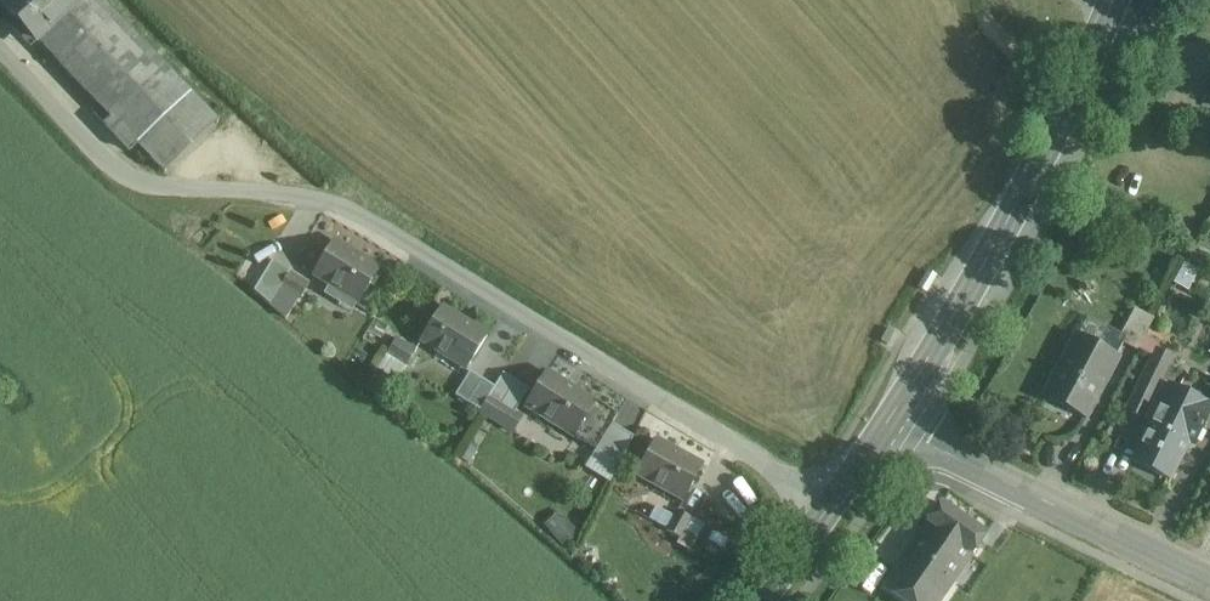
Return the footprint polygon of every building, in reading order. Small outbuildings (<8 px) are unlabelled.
[(0,5),(0,8),(27,38),(32,34),(38,40),(39,39),(83,0),(6,0),(0,5)] [(100,0),(83,0),(39,39),(111,119),(104,126),(129,154),(139,146),(190,100),(100,0)] [(190,100),(139,146),(163,173),(214,128),(190,100)] [(380,270),(334,243),(313,276),(359,304),(380,270)] [(1166,281),(1188,290),(1197,266),(1175,257),(1166,281)] [(290,272),(272,262),(254,292),(270,306),(289,274),(290,272)] [(309,286),(289,274),(270,306),(286,320),(287,319),(287,320),(299,300),(300,300),(309,286)] [(487,337),(442,309),(421,342),(466,370),(487,337)] [(1135,309),(1118,342),(1136,352),(1154,319),(1135,309)] [(1117,359),(1076,336),(1046,391),(1088,413),(1117,359)] [(415,349),(398,339),(389,355),(406,365),(415,349)] [(1173,357),(1156,349),(1145,372),(1162,380),(1173,357)] [(1145,372),(1127,411),(1143,419),(1162,380),(1145,372)] [(494,388),(470,373),(455,397),(479,412),(480,412),(489,398),(494,388)] [(617,417),(547,373),(526,409),(595,452),(612,425),(617,417)] [(529,391),(503,374),(494,388),(489,398),(514,414),(529,391)] [(1170,386),(1152,423),(1188,441),(1188,442),(1194,445),(1209,412),(1209,406),(1170,386)] [(514,414),(489,398),(480,412),(479,412),(512,433),(522,418),(514,414)] [(1188,441),(1152,423),(1133,462),(1169,480),(1188,442),(1188,441)] [(633,439),(612,425),(595,452),(619,467),(633,439)] [(700,467),(655,441),(635,476),(680,502),(700,467)] [(984,533),(939,503),(924,527),(968,556),(984,533)] [(558,509),(543,524),(561,542),(576,528),(558,509)] [(675,513),(665,533),(679,540),(689,520),(675,513)] [(702,526),(689,520),(679,540),(676,546),(689,553),(702,526)] [(924,527),(881,590),(897,600),(938,600),(968,556),(924,527)]
